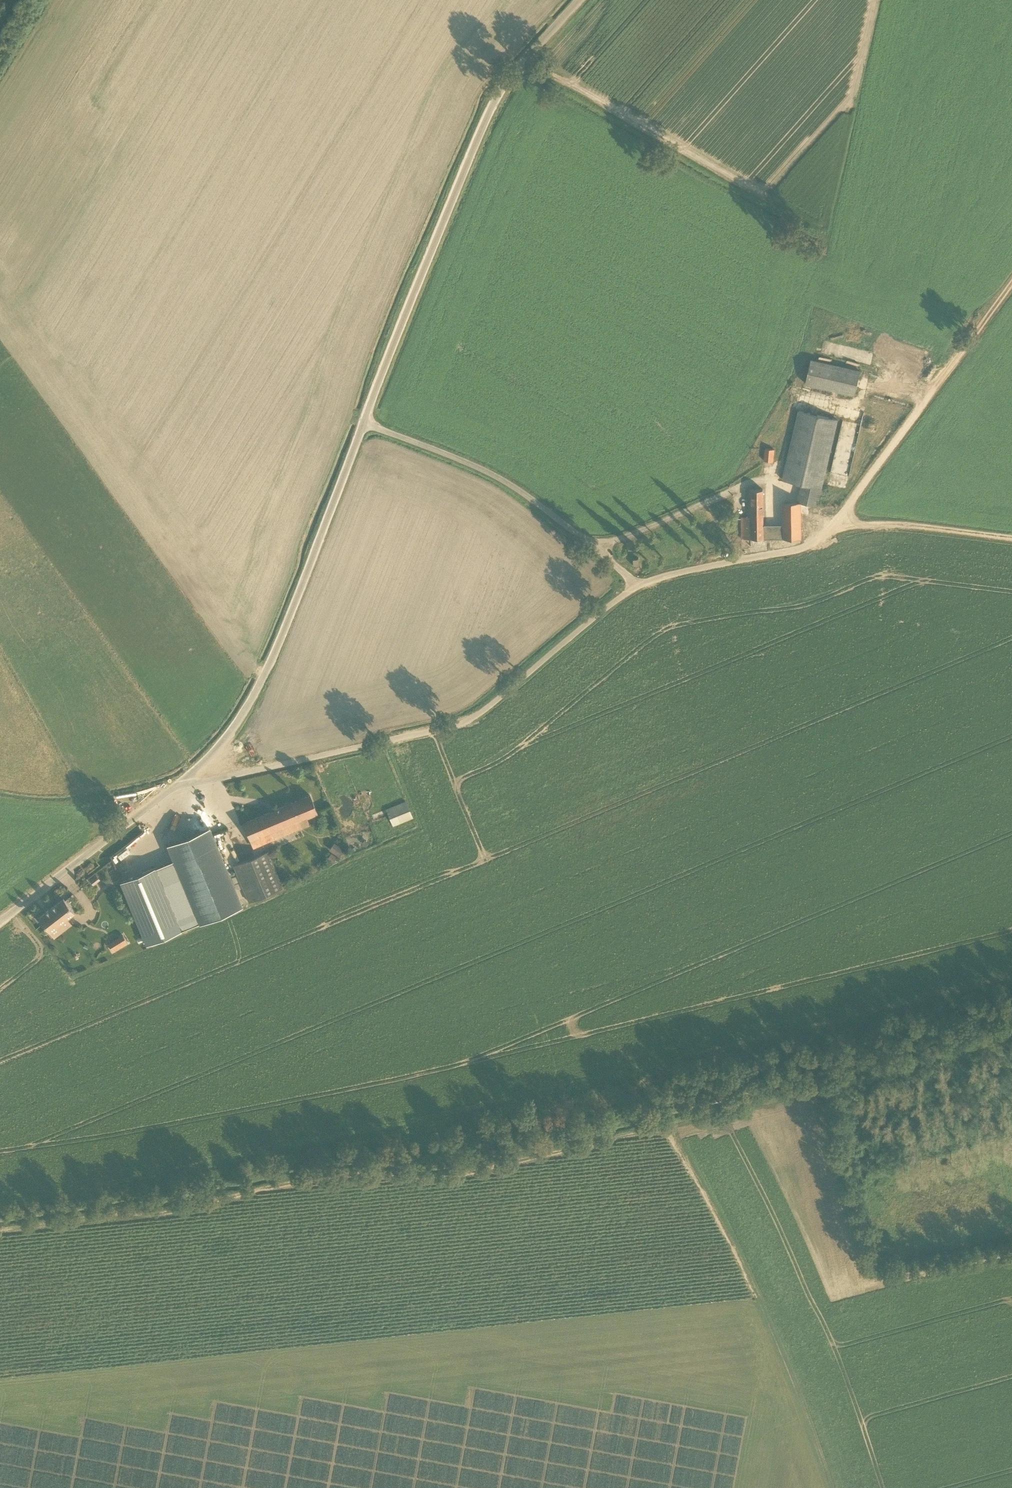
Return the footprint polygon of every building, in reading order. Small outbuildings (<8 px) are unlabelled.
[(796,294),(748,425),(789,441),(789,442),(845,463),(895,327),(838,306),(837,309),(796,294)] [(764,448),(763,460),(773,461),(774,449),(764,448)] [(763,524),(763,489),(749,489),(749,503),(749,517),(742,517),(742,539),(771,539),(771,524),(763,524)] [(801,514),(800,501),(783,501),(783,503),(784,503),(784,524),(771,524),(771,539),(801,539),(801,514)] [(310,825),(306,817),(317,813),(310,795),(243,823),(251,841),(270,833),(299,821),(302,828),(310,825)] [(394,826),(412,818),(406,801),(388,808),(394,826)] [(201,924),(242,907),(209,828),(168,845),(201,924)] [(330,852),(326,858),(332,862),(336,857),(330,852)] [(146,945),(181,930),(155,867),(120,881),(146,945)] [(96,874),(89,880),(93,885),(100,880),(96,874)] [(68,900),(42,920),(53,934),(79,914),(68,900)] [(123,935),(119,938),(123,945),(128,943),(123,935)]
